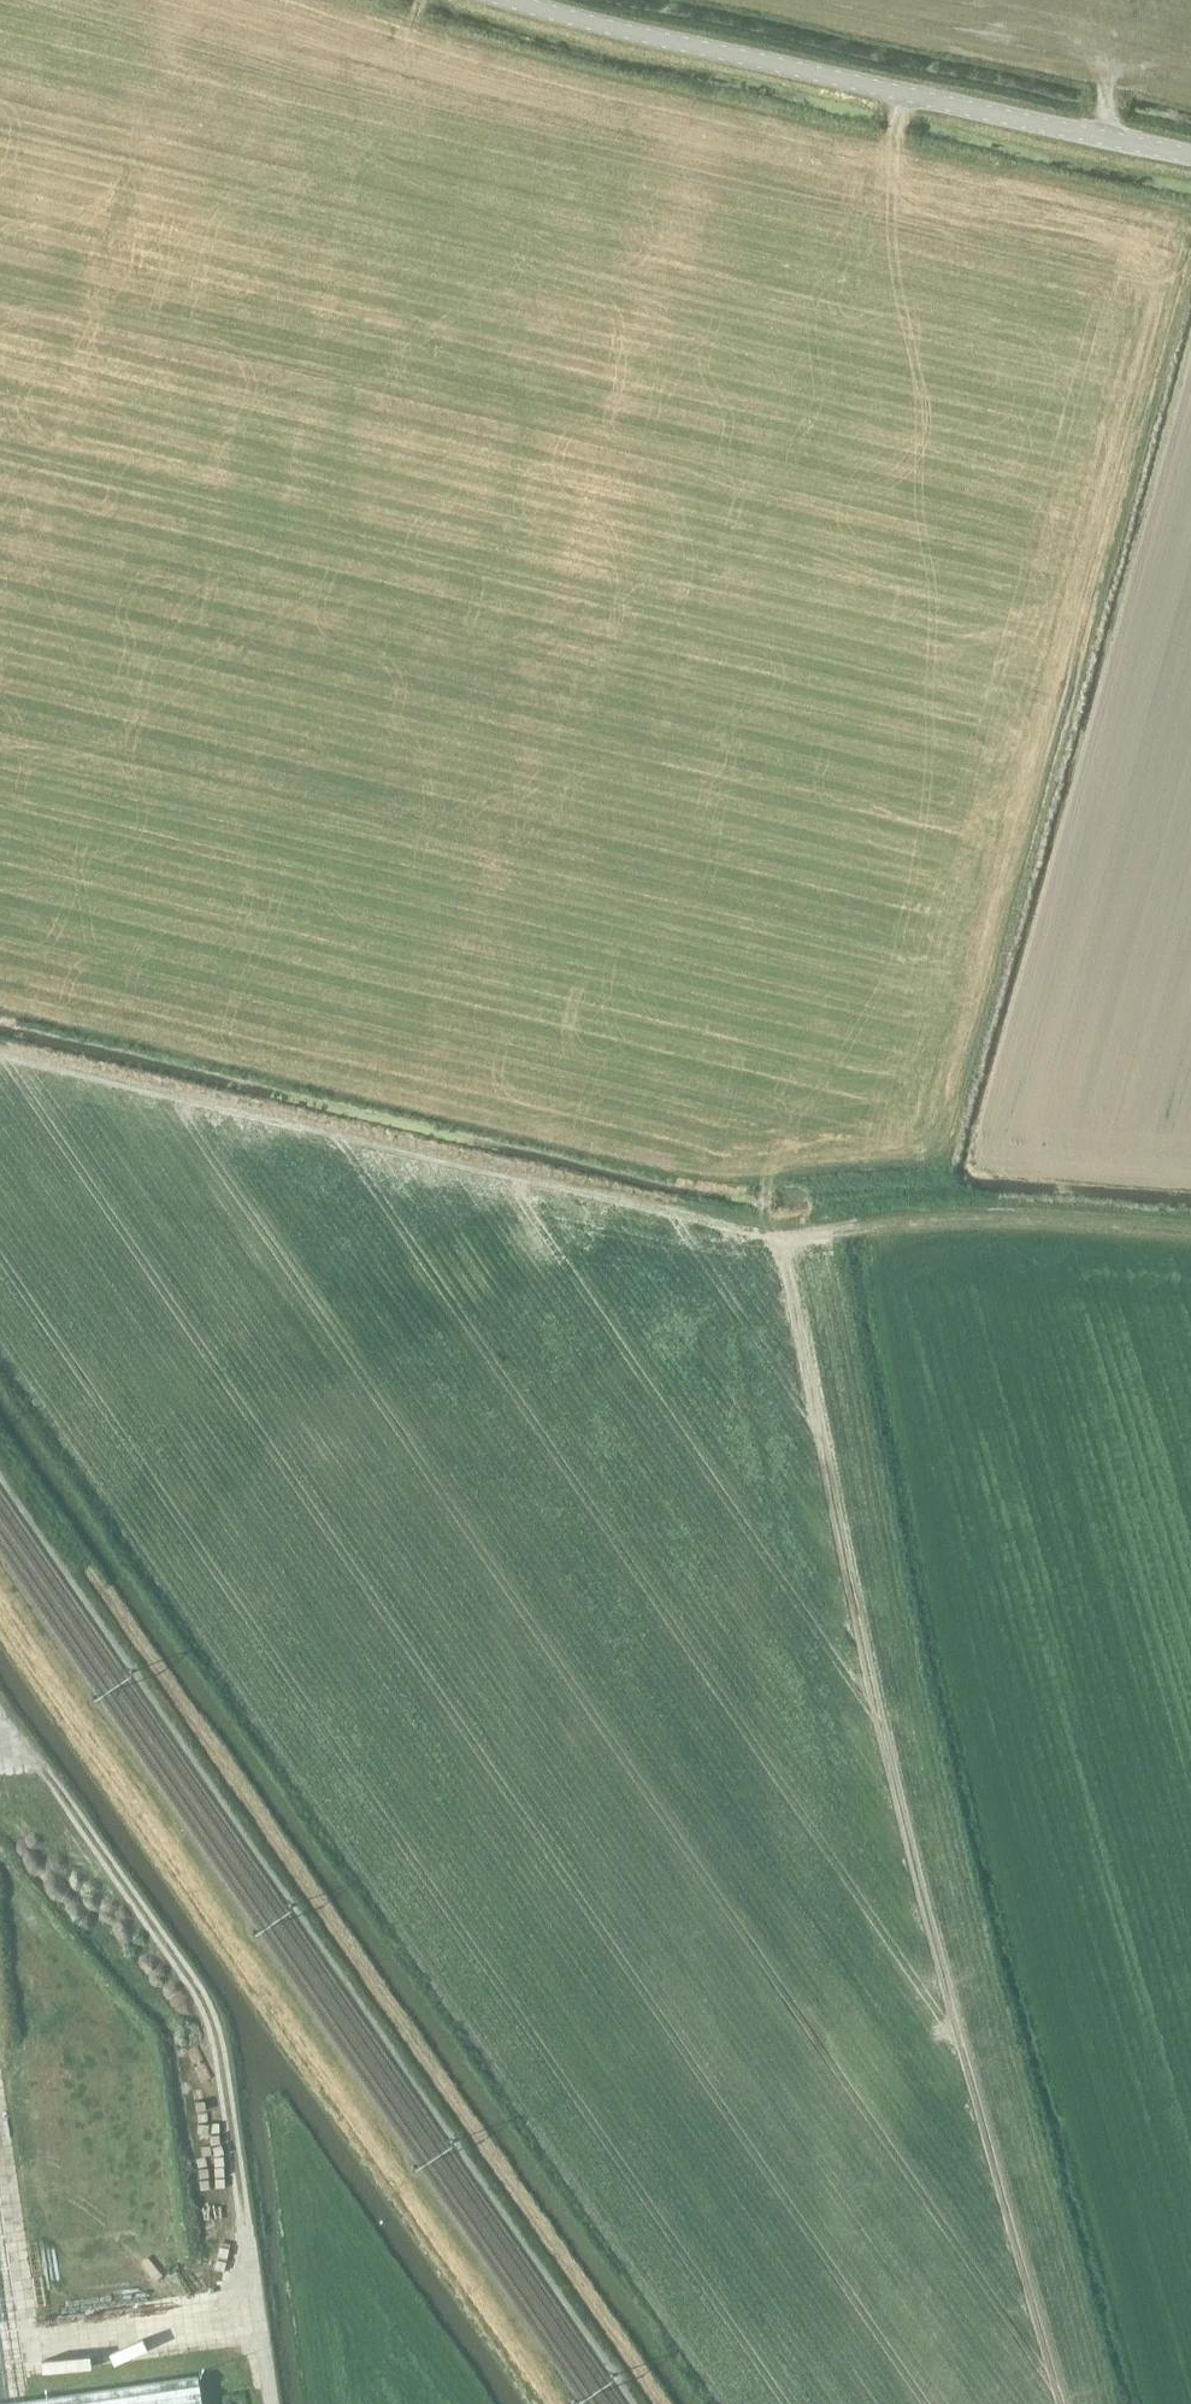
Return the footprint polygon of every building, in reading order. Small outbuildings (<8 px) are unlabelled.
[(198,2376),(1,2403),(202,2403),(198,2376)]
